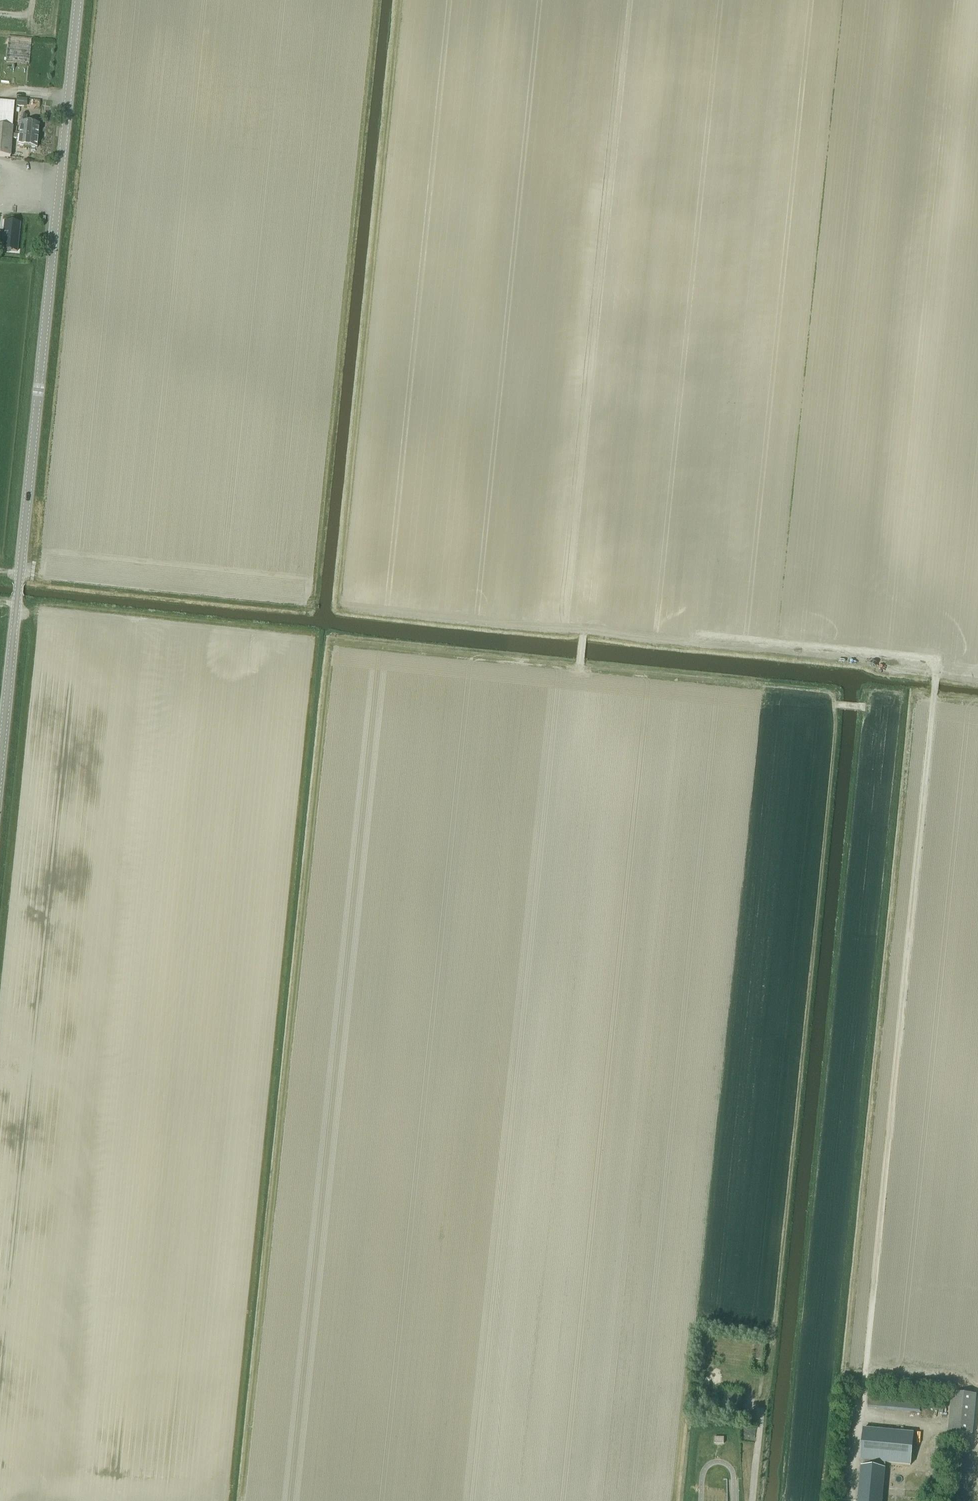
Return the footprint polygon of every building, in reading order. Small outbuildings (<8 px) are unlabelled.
[(6,62),(29,64),(32,40),(8,38),(6,62)] [(10,158),(15,103),(0,101),(0,157),(10,158)] [(21,116),(19,134),(38,137),(39,125),(26,123),(27,117),(21,116)] [(38,137),(19,134),(19,136),(14,135),(13,139),(19,140),(18,146),(37,148),(38,137)] [(16,251),(19,224),(4,223),(1,250),(16,252),(16,251)] [(694,1383),(702,1384),(703,1375),(695,1374),(694,1383)] [(948,1434),(957,1435),(972,1436),(976,1397),(962,1395),(952,1394),(948,1434)] [(864,1462),(863,1467),(861,1467),(858,1500),(882,1500),(886,1469),(885,1469),(886,1464),(910,1466),(913,1435),(864,1430),(860,1461),(864,1462)]
